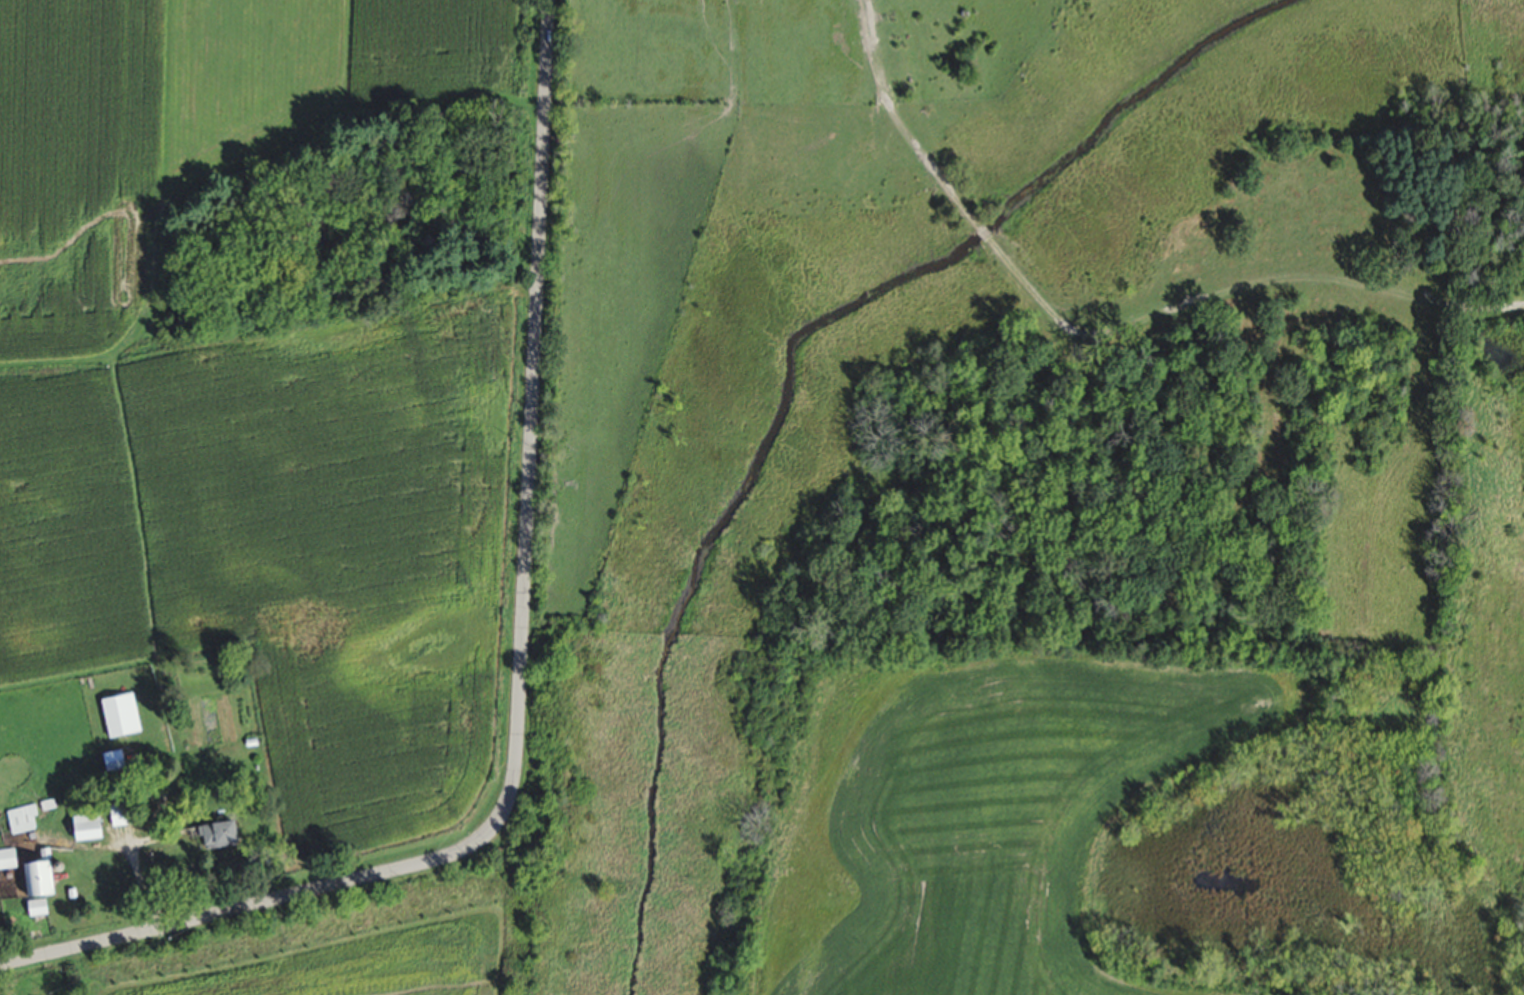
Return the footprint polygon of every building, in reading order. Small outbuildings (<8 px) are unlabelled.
[(104,698),(112,737),(144,731),(136,692),(104,698)] [(41,828),(35,804),(8,810),(14,834),(41,828)] [(82,839),(109,839),(109,816),(82,816),(82,839)] [(252,840),(247,817),(205,826),(209,849),(252,840)] [(0,849),(0,868),(19,868),(19,849),(0,849)] [(57,860),(28,864),(32,898),(61,894),(57,860)] [(34,915),(51,911),(48,899),(31,902),(34,915)]
